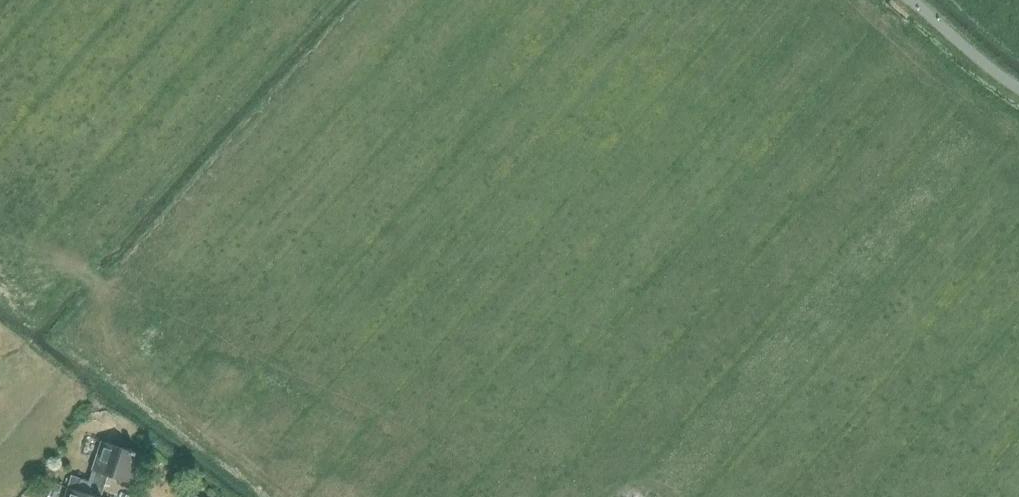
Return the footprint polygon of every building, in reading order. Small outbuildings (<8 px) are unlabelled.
[(71,474),(67,487),(97,496),(97,495),(101,496),(108,474),(134,482),(143,454),(100,439),(91,469),(92,469),(89,480),(71,474)] [(48,467),(44,476),(53,480),(55,474),(53,469),(48,467)] [(101,496),(97,495),(97,496),(67,487),(64,496),(100,496),(101,496)]
